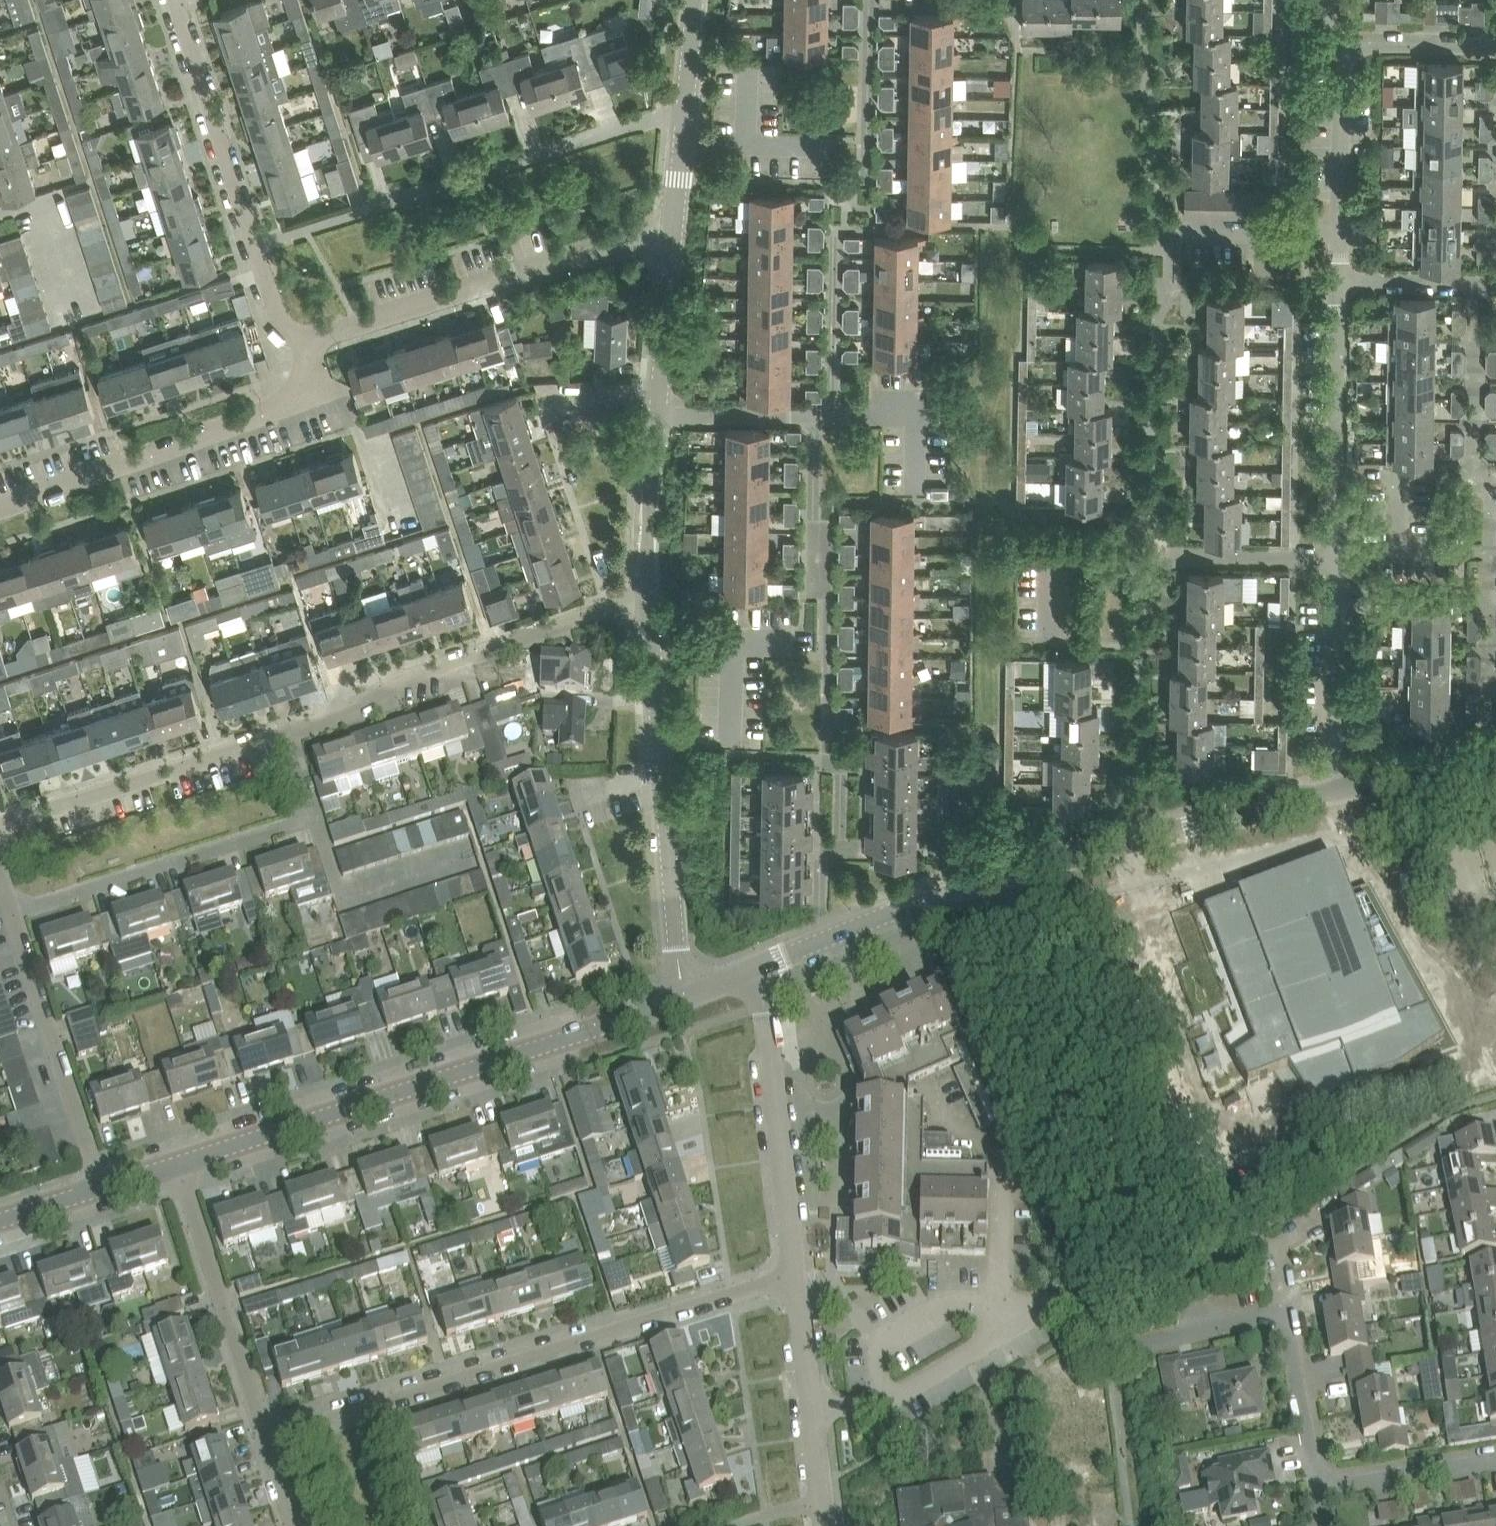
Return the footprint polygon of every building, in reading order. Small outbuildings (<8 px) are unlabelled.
[(24,16),(34,13),(30,0),(19,0),(24,16)] [(89,8),(93,18),(102,16),(133,5),(131,0),(96,0),(98,5),(89,8)] [(214,24),(215,28),(219,39),(223,37),(224,38),(256,28),(256,29),(268,25),(271,24),(263,0),(259,0),(221,12),(216,14),(217,17),(219,22),(214,24)] [(294,16),(304,13),(300,0),(285,0),(291,17),(294,16)] [(319,14),(334,10),(340,29),(364,21),(358,0),(314,0),(319,14)] [(389,13),(388,10),(402,5),(400,0),(358,0),(364,21),(389,13)] [(418,4),(420,4),(424,14),(444,8),(442,0),(417,0),(418,4)] [(545,5),(544,0),(529,0),(528,0),(531,9),(545,5)] [(828,0),(786,0),(786,9),(778,9),(778,13),(828,13),(828,0)] [(1022,26),(1048,26),(1048,0),(1023,0),(1022,26)] [(1048,26),(1072,27),(1072,19),(1073,0),(1048,0),(1048,26)] [(1072,19),(1096,19),(1097,0),(1073,0),(1072,19)] [(1096,19),(1121,20),(1122,0),(1097,0),(1096,19)] [(1189,8),(1222,9),(1222,0),(1189,0),(1189,8)] [(1388,0),(1376,0),(1376,9),(1363,9),(1363,18),(1376,18),(1376,20),(1388,20),(1388,0)] [(1448,19),(1461,20),(1461,4),(1460,4),(1460,0),(1448,0),(1448,19)] [(52,4),(41,7),(44,16),(65,9),(62,1),(58,2),(52,4)] [(860,14),(860,6),(856,2),(844,2),(844,14),(860,14)] [(1461,4),(1461,20),(1472,20),(1473,20),(1473,5),(1461,4)] [(133,5),(102,16),(109,39),(141,29),(140,28),(141,27),(145,26),(140,12),(136,13),(133,5)] [(1188,32),(1188,33),(1196,34),(1196,33),(1222,33),(1222,32),(1222,9),(1189,8),(1188,32)] [(1264,9),(1264,28),(1273,28),(1273,9),(1264,9)] [(1400,10),(1400,18),(1412,19),(1413,10),(1401,10),(1400,10)] [(1413,10),(1412,19),(1424,19),(1425,10),(1413,10)] [(301,40),(312,37),(304,13),(294,16),(301,40)] [(827,34),(828,13),(778,13),(778,18),(786,18),(786,33),(827,34)] [(896,26),(896,14),(880,13),(880,22),(884,26),(896,26)] [(855,26),(860,22),(860,14),(844,14),(843,25),(855,26)] [(961,21),(961,15),(912,14),(912,35),(953,36),(954,21),(961,21)] [(587,33),(581,34),(590,62),(602,58),(609,80),(610,84),(638,75),(624,31),(609,35),(606,27),(587,33)] [(37,56),(48,53),(40,28),(29,31),(37,56)] [(59,28),(49,31),(49,32),(49,33),(56,55),(67,52),(59,28)] [(224,40),(219,41),(224,56),(229,54),(231,60),(232,62),(263,52),(273,49),(276,48),(272,37),(260,41),(256,29),(256,28),(224,38),(224,40)] [(98,68),(117,63),(148,53),(141,29),(109,39),(113,51),(95,57),(98,68)] [(1196,34),(1196,57),(1230,58),(1230,33),(1222,32),(1222,33),(1196,33),(1196,34)] [(769,54),(777,54),(785,54),(827,55),(827,34),(786,33),(786,34),(770,34),(769,54)] [(558,42),(543,47),(550,67),(551,71),(560,100),(586,92),(587,91),(586,87),(579,66),(590,62),(581,34),(570,38),(558,42)] [(1271,43),(1271,54),(1280,54),(1280,34),(1273,34),(1272,34),(1271,43)] [(912,35),(911,55),(953,56),(960,56),(960,50),(953,50),(953,36),(912,35)] [(309,64),(319,61),(312,37),(301,40),(309,64)] [(859,55),(859,47),(855,43),(843,43),(843,55),(859,55)] [(895,55),(895,43),(883,43),(879,47),(879,55),(895,55)] [(415,48),(409,50),(413,62),(419,60),(415,48)] [(239,86),(271,76),(280,73),(273,49),(263,52),(232,62),(239,86)] [(67,52),(56,55),(64,80),(75,77),(67,53),(67,52)] [(536,72),(529,52),(505,60),(513,86),(525,83),(533,109),(560,100),(550,67),(536,72)] [(48,53),(37,56),(43,73),(37,75),(40,82),(45,80),(55,77),(48,53)] [(156,77),(148,53),(117,63),(98,68),(102,81),(121,75),(124,87),(156,77)] [(895,67),(895,55),(879,55),(879,63),(883,67),(895,67)] [(960,62),(960,56),(911,55),(911,76),(953,76),(953,62),(960,62)] [(1196,81),(1196,83),(1204,83),(1204,82),(1229,82),(1229,81),(1230,58),(1196,57),(1196,81)] [(1271,59),(1271,79),(1280,79),(1280,59),(1271,59)] [(483,125),(510,116),(502,90),(513,86),(505,60),(480,67),(487,87),(472,92),(483,125)] [(317,88),(327,85),(319,61),(309,64),(317,88)] [(1463,85),(1463,64),(1418,63),(1417,84),(1463,85)] [(1495,85),(1495,77),(1490,73),(1481,73),(1481,79),(1476,79),(1476,85),(1495,85)] [(271,76),(239,86),(247,110),(279,100),(290,97),(287,86),(275,90),(271,76)] [(452,76),(427,84),(436,111),(448,107),(456,133),(483,125),(472,92),(459,96),(452,76)] [(911,76),(911,96),(959,97),(959,96),(966,96),(967,77),(953,76),(911,76)] [(53,105),(63,101),(55,77),(45,80),(53,105)] [(75,77),(64,80),(72,104),(83,101),(75,77)] [(132,112),(145,108),(164,101),(156,77),(124,87),(132,112)] [(1204,83),(1203,106),(1237,107),(1238,82),(1238,81),(1229,81),(1229,82),(1204,82),(1204,83)] [(1271,83),(1271,103),(1279,103),(1280,83),(1271,83)] [(1382,102),(1393,103),(1395,84),(1384,83),(1382,102)] [(406,149),(433,141),(425,115),(436,111),(427,84),(404,92),(410,112),(395,117),(406,149)] [(895,96),(895,84),(883,84),(879,88),(879,96),(895,96)] [(1462,105),(1463,85),(1417,84),(1417,104),(1462,105)] [(324,112),(335,109),(327,85),(317,88),(324,112)] [(1490,98),(1495,94),(1495,85),(1476,85),(1476,92),(1480,92),(1480,98),(1490,98)] [(6,93),(14,114),(26,109),(18,88),(6,93)] [(13,117),(5,93),(0,95),(0,121),(13,117)] [(894,108),(895,96),(879,96),(879,104),(882,108),(894,108)] [(959,101),(959,97),(911,96),(910,117),(952,117),(952,101),(959,101)] [(250,119),(244,120),(249,135),(254,134),(255,134),(286,124),(279,100),(247,110),(247,111),(250,119)] [(380,112),(376,100),(349,109),(358,136),(371,132),(379,158),(406,149),(395,117),(393,108),(380,112)] [(60,128),(71,125),(63,101),(53,105),(60,128)] [(83,101),(72,104),(80,129),(91,125),(83,101)] [(1462,126),(1462,105),(1417,104),(1416,125),(1462,126)] [(1203,106),(1203,131),(1237,131),(1237,107),(1203,106)] [(1270,108),(1270,128),(1279,128),(1279,108),(1270,108)] [(332,136),(343,133),(335,109),(324,112),(332,136)] [(1494,123),(1494,118),(1490,113),(1480,113),(1480,127),(1494,127),(1494,123)] [(21,141),(13,117),(0,121),(0,148),(21,141)] [(152,117),(127,125),(130,135),(139,132),(147,157),(179,147),(178,145),(179,145),(183,144),(178,129),(173,131),(171,124),(171,122),(155,127),(152,117)] [(910,117),(910,137),(959,138),(959,132),(952,132),(952,117),(910,117)] [(262,158),(294,148),(286,124),(255,134),(262,158)] [(894,137),(894,125),(882,124),(878,128),(878,136),(894,137)] [(68,152),(78,148),(71,125),(60,128),(68,152)] [(1462,146),(1462,126),(1416,125),(1416,145),(1462,146)] [(1489,139),(1494,134),(1494,130),(1494,127),(1480,127),(1480,138),(1489,139)] [(1195,131),(1195,155),(1229,155),(1241,156),(1241,131),(1237,131),(1203,131),(1203,132),(1195,131)] [(1270,132),(1270,152),(1279,152),(1279,132),(1270,132)] [(340,160),(350,157),(343,133),(332,136),(340,160)] [(894,148),(894,137),(878,136),(878,144),(882,148),(894,148)] [(0,148),(0,174),(28,165),(41,161),(33,137),(21,141),(0,148)] [(959,143),(959,138),(910,137),(910,157),(951,158),(952,143),(959,143)] [(1461,166),(1462,146),(1416,145),(1416,166),(1461,166)] [(94,147),(87,149),(95,174),(105,170),(105,169),(97,146),(94,147)] [(1383,146),(1383,165),(1392,165),(1391,146),(1383,146)] [(147,157),(133,161),(141,185),(142,185),(155,181),(186,171),(179,147),(147,157)] [(78,148),(68,152),(69,154),(74,170),(77,182),(88,178),(78,148)] [(270,182),(302,172),(294,148),(262,158),(270,182)] [(1493,169),(1493,159),(1489,154),(1479,154),(1479,168),(1493,169)] [(1195,155),(1194,180),(1228,180),(1229,160),(1229,155),(1195,155)] [(1270,161),(1269,177),(1278,177),(1278,157),(1270,156),(1270,161)] [(359,185),(350,157),(340,160),(337,161),(346,189),(359,185)] [(910,157),(909,178),(951,178),(958,178),(958,172),(951,172),(951,158),(910,157)] [(23,194),(36,190),(28,165),(0,174),(0,186),(4,200),(23,194)] [(893,177),(894,166),(882,165),(878,169),(877,177),(893,177)] [(1415,186),(1415,187),(1424,187),(1424,186),(1461,187),(1461,166),(1416,166),(1415,186)] [(1489,180),(1493,175),(1493,169),(1479,168),(1479,179),(1489,180)] [(105,170),(95,174),(102,197),(112,193),(106,173),(105,170)] [(155,181),(142,185),(150,209),(151,209),(162,205),(194,195),(186,171),(155,181)] [(278,207),(310,197),(302,172),(270,182),(278,207)] [(893,189),(893,177),(877,177),(877,185),(881,189),(893,189)] [(958,184),(958,178),(909,178),(909,198),(951,199),(951,184),(958,184)] [(71,205),(94,198),(90,186),(67,193),(71,205)] [(1424,187),(1423,206),(1461,207),(1461,187),(1424,186),(1424,187)] [(1200,215),(1202,190),(1185,190),(1184,215),(1200,215)] [(1215,216),(1216,190),(1202,190),(1200,215),(1215,216)] [(1229,216),(1230,190),(1216,190),(1215,216),(1229,216)] [(1244,216),(1244,191),(1230,190),(1229,216),(1244,216)] [(1259,216),(1259,191),(1244,191),(1244,216),(1259,216)] [(1274,217),(1274,191),(1259,191),(1259,216),(1274,217)] [(112,193),(102,197),(110,222),(121,218),(112,193)] [(793,216),(793,194),(744,193),(744,199),(751,199),(751,215),(793,216)] [(162,205),(151,209),(158,233),(170,229),(202,219),(199,211),(199,210),(204,209),(203,208),(199,195),(195,196),(194,196),(194,195),(162,205)] [(821,208),(825,204),(825,195),(810,195),(809,207),(821,208)] [(1493,206),(1493,199),(1488,195),(1479,195),(1478,209),(1493,209),(1493,206)] [(75,217),(98,210),(94,198),(71,205),(75,217)] [(958,220),(958,216),(951,216),(951,199),(909,198),(909,219),(958,220)] [(893,219),(893,206),(881,206),(877,210),(877,218),(893,219)] [(1415,206),(1414,227),(1460,228),(1461,207),(1423,206),(1415,206)] [(1488,220),(1493,216),(1493,213),(1493,209),(1478,209),(1478,220),(1488,220)] [(79,229),(102,221),(98,210),(75,217),(79,229)] [(132,214),(121,218),(125,234),(137,230),(132,214)] [(793,236),(793,216),(751,215),(751,231),(743,231),(743,235),(793,236)] [(121,218),(110,222),(118,245),(128,242),(125,234),(121,218)] [(178,253),(209,243),(202,219),(170,229),(178,253)] [(82,240),(105,233),(102,221),(79,229),(82,240)] [(825,236),(825,229),(821,225),(809,224),(809,236),(825,236)] [(1414,241),(1414,247),(1460,248),(1460,228),(1414,227),(1414,241)] [(25,246),(21,233),(0,240),(0,244),(3,253),(25,246)] [(86,252),(109,245),(105,233),(82,240),(86,252)] [(792,256),(793,236),(743,235),(743,240),(751,240),(751,256),(792,256)] [(821,248),(825,244),(825,236),(809,236),(809,248),(821,248)] [(860,249),(861,236),(845,236),(845,245),(849,249),(860,249)] [(1492,249),(1492,240),(1488,236),(1478,236),(1478,242),(1474,242),(1473,247),(1478,247),(1478,249),(1492,249)] [(926,243),(926,237),(877,237),(876,258),(918,258),(918,243),(926,243)] [(128,242),(118,245),(125,270),(136,266),(128,242)] [(186,277),(198,273),(217,267),(209,243),(178,253),(186,277)] [(90,263),(113,256),(109,245),(86,252),(90,263)] [(25,246),(3,253),(7,264),(7,265),(30,258),(29,257),(25,246)] [(1414,247),(1414,261),(1422,261),(1422,267),(1420,267),(1420,268),(1460,269),(1460,248),(1414,247)] [(1487,261),(1492,257),(1492,249),(1478,249),(1478,261),(1487,261)] [(93,274),(116,267),(113,256),(90,263),(93,274)] [(742,272),(742,276),(750,276),(792,277),(792,256),(751,256),(750,272),(742,272)] [(30,258),(7,265),(11,276),(33,269),(30,258)] [(876,258),(876,278),(926,279),(931,279),(931,259),(918,258),(876,258)] [(136,266),(125,270),(133,294),(134,293),(144,290),(140,278),(138,273),(152,269),(150,262),(150,261),(136,266)] [(1087,281),(1087,286),(1121,286),(1121,261),(1088,261),(1087,281)] [(824,277),(824,269),(820,265),(808,265),(808,277),(824,277)] [(860,278),(860,266),(848,266),(844,270),(844,278),(860,278)] [(97,285),(120,279),(116,267),(93,274),(97,285)] [(14,287),(37,280),(33,269),(11,276),(14,287)] [(742,276),(742,281),(750,281),(750,296),(792,297),(792,277),(750,276),(742,276)] [(213,284),(203,287),(206,297),(207,300),(209,299),(217,297),(236,291),(232,277),(224,280),(213,284)] [(820,289),(824,285),(824,277),(808,277),(808,289),(820,289)] [(860,290),(860,278),(844,278),(844,285),(848,290),(860,290)] [(926,283),(926,279),(876,278),(876,298),(917,299),(918,283),(926,283)] [(101,297),(124,290),(120,279),(97,285),(101,297)] [(14,287),(18,298),(41,291),(37,280),(14,287)] [(1087,310),(1112,311),(1120,311),(1121,286),(1087,286),(1087,310)] [(203,287),(179,295),(182,305),(206,297),(203,287)] [(105,310),(128,302),(124,290),(101,297),(105,310)] [(626,358),(628,315),(608,314),(609,290),(573,299),(572,314),(586,315),(585,343),(597,344),(596,357),(626,358)] [(41,291),(18,298),(22,310),(45,303),(41,291)] [(245,291),(233,295),(239,313),(251,309),(245,291)] [(158,313),(182,305),(179,295),(155,302),(158,313)] [(791,318),(792,297),(750,296),(750,313),(741,313),(741,317),(791,318)] [(1210,297),(1210,322),(1243,323),(1243,317),(1243,297),(1210,297)] [(876,298),(875,319),(925,320),(925,315),(917,315),(917,299),(876,298)] [(1285,298),(1285,317),(1294,317),(1294,298),(1285,298)] [(1435,320),(1435,298),(1396,298),(1396,299),(1398,299),(1398,319),(1435,320)] [(155,302),(131,310),(134,320),(158,313),(155,302)] [(22,310),(24,318),(25,321),(48,314),(45,303),(22,310)] [(823,318),(824,310),(820,306),(808,306),(808,318),(823,318)] [(859,319),(859,307),(847,307),(843,311),(843,318),(859,319)] [(1467,321),(1467,312),(1463,307),(1453,307),(1453,320),(1467,321)] [(0,326),(0,344),(22,337),(30,335),(29,333),(25,321),(24,318),(22,310),(22,309),(21,308),(11,311),(15,321),(0,326)] [(131,310),(107,318),(111,328),(134,320),(131,310)] [(1078,310),(1077,334),(1112,335),(1112,311),(1087,310),(1078,310)] [(29,333),(52,326),(48,314),(25,321),(29,333)] [(1028,314),(1028,333),(1037,333),(1037,315),(1028,314)] [(216,324),(216,325),(220,337),(230,369),(231,368),(233,374),(248,369),(246,363),(255,360),(244,329),(240,316),(216,324)] [(791,338),(791,318),(741,317),(741,322),(750,322),(749,337),(791,338)] [(107,318),(83,326),(87,336),(111,328),(107,318)] [(819,330),(823,326),(823,318),(808,318),(807,330),(819,330)] [(859,331),(859,319),(843,318),(843,326),(847,330),(859,331)] [(495,319),(470,327),(472,332),(480,359),(503,352),(506,360),(507,364),(509,364),(521,360),(520,360),(517,350),(514,340),(509,324),(498,328),(495,319)] [(925,324),(925,320),(875,319),(875,339),(917,340),(917,324),(925,324)] [(1435,320),(1398,319),(1389,319),(1389,339),(1435,340),(1435,320)] [(1462,333),(1467,328),(1467,321),(1453,320),(1453,333),(1462,333)] [(1209,346),(1209,347),(1235,347),(1243,347),(1243,336),(1243,324),(1243,323),(1210,322),(1209,346)] [(1285,332),(1284,341),(1293,342),(1294,323),(1285,323),(1285,325),(1285,332)] [(201,329),(192,332),(206,376),(214,374),(216,379),(231,375),(229,369),(230,369),(216,325),(202,330),(201,329)] [(456,367),(480,359),(470,327),(446,335),(456,367)] [(206,376),(192,332),(191,330),(179,334),(184,348),(172,352),(182,384),(206,376)] [(47,349),(71,341),(68,331),(43,339),(47,349)] [(1077,334),(1077,359),(1104,359),(1104,360),(1112,360),(1112,335),(1077,334)] [(432,374),(456,367),(446,335),(422,342),(432,374)] [(791,358),(791,338),(749,337),(749,353),(741,353),(741,358),(791,358)] [(551,338),(522,342),(523,350),(525,359),(553,355),(551,338)] [(23,356),(47,349),(43,339),(20,346),(23,356)] [(923,361),(924,356),(916,356),(917,340),(875,339),(875,360),(923,361)] [(1028,339),(1027,358),(1028,358),(1036,358),(1037,339),(1028,339)] [(1434,360),(1435,340),(1389,339),(1388,360),(1434,360)] [(408,382),(432,374),(422,342),(398,350),(408,382)] [(23,356),(20,346),(0,352),(0,364),(23,356)] [(1201,346),(1201,371),(1235,371),(1249,372),(1250,347),(1243,347),(1235,347),(1209,347),(1209,346),(1201,346)] [(823,359),(823,351),(819,347),(807,347),(807,359),(823,359)] [(858,360),(859,348),(847,347),(843,351),(843,360),(858,360)] [(1284,347),(1284,366),(1293,366),(1293,348),(1284,347)] [(1466,361),(1466,353),(1462,348),(1452,348),(1452,354),(1447,354),(1447,360),(1452,360),(1452,361),(1466,361)] [(1495,362),(1495,349),(1491,349),(1486,353),(1486,362),(1495,362)] [(384,389),(408,382),(398,350),(374,358),(384,389)] [(158,392),(182,384),(172,352),(148,360),(158,392)] [(360,410),(376,405),(372,393),(384,389),(374,358),(350,365),(359,397),(356,398),(360,410)] [(791,379),(791,358),(741,358),(741,362),(749,363),(749,378),(791,379)] [(819,371),(823,367),(823,359),(807,359),(807,370),(819,371)] [(1070,359),(1070,383),(1103,384),(1104,360),(1104,359),(1077,359),(1070,359)] [(134,400),(158,392),(148,360),(124,368),(134,400)] [(1434,381),(1434,360),(1388,360),(1388,380),(1434,381)] [(1462,374),(1466,369),(1466,361),(1452,361),(1452,373),(1462,374)] [(1495,374),(1495,362),(1486,362),(1486,370),(1490,374),(1495,374)] [(1019,364),(1018,382),(1027,383),(1028,364),(1019,364)] [(110,408),(134,400),(124,368),(99,376),(110,408)] [(80,369),(56,377),(70,420),(95,412),(80,369)] [(1200,395),(1226,396),(1226,397),(1235,397),(1235,396),(1235,371),(1201,371),(1200,395)] [(1284,372),(1284,391),(1293,391),(1293,372),(1284,372)] [(56,377),(32,384),(36,396),(46,428),(70,420),(56,377)] [(790,400),(791,379),(749,378),(748,395),(741,395),(741,399),(790,400)] [(1434,401),(1434,381),(1388,380),(1388,400),(1434,401)] [(495,382),(488,384),(489,386),(491,395),(510,389),(508,381),(496,385),(495,382)] [(1070,383),(1069,408),(1103,408),(1103,384),(1070,383)] [(489,386),(465,393),(468,403),(491,395),(489,386)] [(822,400),(822,392),(818,388),(807,388),(806,400),(822,400)] [(1018,388),(1018,407),(1027,407),(1027,388),(1018,388)] [(1466,402),(1466,394),(1461,389),(1452,389),(1452,402),(1466,402)] [(1486,403),(1495,403),(1495,390),(1490,390),(1486,394),(1486,403)] [(465,393),(441,401),(444,411),(468,403),(465,393)] [(525,420),(517,395),(485,405),(471,409),(479,434),(525,420)] [(1192,395),(1192,420),(1226,420),(1226,397),(1226,396),(1200,395),(1192,395)] [(22,436),(46,428),(36,396),(12,404),(22,436)] [(1284,396),(1283,415),(1292,415),(1293,397),(1284,396)] [(1433,421),(1434,401),(1388,400),(1388,421),(1433,421)] [(441,401),(416,409),(419,419),(444,411),(441,401)] [(1461,414),(1466,410),(1466,402),(1452,402),(1451,414),(1461,414)] [(1485,410),(1490,415),(1495,415),(1495,403),(1486,403),(1485,410)] [(22,436),(12,404),(0,408),(0,443),(22,436)] [(1069,409),(1069,418),(1077,418),(1076,432),(1110,433),(1111,408),(1103,408),(1069,408),(1069,409)] [(416,409),(393,416),(396,426),(399,425),(419,419),(416,409)] [(1018,413),(1018,431),(1027,431),(1027,418),(1027,413),(1018,413)] [(367,435),(396,426),(393,416),(384,419),(364,425),(367,435)] [(479,434),(467,438),(474,462),(487,458),(501,454),(533,443),(530,435),(532,434),(531,434),(533,433),(529,418),(528,418),(527,419),(525,420),(479,434)] [(1192,444),(1192,445),(1200,445),(1200,444),(1226,445),(1226,420),(1192,420),(1192,444)] [(436,421),(424,425),(425,426),(432,449),(444,445),(436,421)] [(1283,421),(1283,439),(1292,440),(1292,421),(1283,421)] [(1433,442),(1433,421),(1388,421),(1387,441),(1433,442)] [(417,427),(394,435),(398,447),(421,439),(417,427)] [(769,451),(770,430),(720,429),(720,434),(728,434),(728,450),(769,451)] [(797,442),(802,439),(802,430),(786,430),(786,442),(797,442)] [(1465,444),(1465,434),(1461,430),(1451,430),(1451,444),(1465,444)] [(1495,444),(1495,430),(1490,430),(1485,434),(1485,444),(1495,444)] [(1076,432),(1076,457),(1110,457),(1110,433),(1076,432)] [(1018,437),(1018,457),(1027,457),(1027,437),(1018,437)] [(421,439),(398,447),(402,458),(425,450),(421,439)] [(1433,463),(1433,442),(1387,441),(1387,462),(1433,463)] [(509,478),(540,467),(533,443),(501,454),(509,478)] [(1200,445),(1199,469),(1233,469),(1233,445),(1226,445),(1200,444),(1200,445)] [(1461,455),(1465,451),(1465,444),(1451,444),(1451,455),(1461,455)] [(1495,456),(1495,444),(1485,444),(1485,451),(1489,456),(1495,456)] [(444,445),(432,449),(440,473),(452,470),(444,445)] [(1283,445),(1283,464),(1292,464),(1292,445),(1283,445)] [(425,450),(402,458),(405,470),(429,462),(425,450)] [(769,471),(769,451),(728,450),(727,465),(720,465),(720,470),(769,471)] [(340,493),(365,485),(354,452),(330,460),(340,493)] [(1068,457),(1068,481),(1101,481),(1102,458),(1110,458),(1110,457),(1076,457),(1068,457)] [(316,501),(340,493),(330,460),(306,468),(316,501)] [(801,472),(801,464),(797,460),(785,460),(785,471),(801,472)] [(429,462),(405,470),(409,481),(433,473),(429,462)] [(1018,463),(1017,480),(1026,480),(1026,479),(1026,463),(1018,463)] [(513,491),(498,496),(502,506),(548,491),(545,482),(549,481),(544,466),(540,467),(525,473),(509,478),(513,491)] [(293,509),(316,501),(306,468),(282,476),(293,509)] [(1199,493),(1199,494),(1207,494),(1207,493),(1233,494),(1233,493),(1233,469),(1199,469),(1199,493)] [(452,470),(440,473),(448,497),(460,494),(457,487),(452,470)] [(769,491),(769,471),(720,470),(720,474),(727,474),(727,491),(769,491)] [(1282,483),(1282,488),(1291,488),(1291,470),(1283,470),(1283,471),(1282,483)] [(797,483),(801,479),(801,472),(785,471),(785,483),(797,483)] [(433,473),(409,481),(413,493),(436,485),(433,473)] [(268,517),(293,509),(282,476),(257,484),(268,517)] [(1068,486),(1068,506),(1101,507),(1101,481),(1068,481),(1068,486)] [(436,485),(413,493),(417,504),(440,496),(436,485)] [(1017,486),(1017,505),(1026,505),(1026,486),(1017,486)] [(242,488),(217,497),(228,530),(243,525),(248,539),(257,536),(253,522),(248,508),(242,488)] [(548,491),(502,506),(506,518),(520,514),(524,526),(556,515),(548,491)] [(769,512),(769,491),(727,491),(727,506),(719,506),(719,511),(769,512)] [(1207,494),(1207,518),(1240,518),(1240,494),(1240,493),(1233,493),(1233,494),(1207,493),(1207,494)] [(460,494),(448,497),(456,521),(467,518),(463,503),(460,494)] [(1282,494),(1282,513),(1291,513),(1291,494),(1282,494)] [(440,496),(417,504),(421,516),(444,508),(440,496)] [(233,544),(228,530),(217,497),(193,504),(204,538),(209,551),(233,544)] [(800,513),(801,505),(797,501),(785,501),(785,512),(800,513)] [(180,545),(204,538),(193,504),(169,512),(180,545)] [(444,508),(421,516),(424,527),(448,520),(444,508)] [(768,532),(769,512),(719,511),(719,515),(727,515),(726,532),(768,532)] [(156,553),(180,545),(169,512),(145,520),(156,553)] [(796,524),(800,520),(800,513),(785,512),(784,524),(796,524)] [(856,525),(856,512),(840,512),(840,521),(844,525),(856,525)] [(922,519),(922,514),(872,513),(872,534),(914,535),(914,519),(922,519)] [(532,550),(564,539),(556,515),(524,526),(532,548),(532,550)] [(467,518),(456,521),(464,545),(475,541),(467,518)] [(1207,518),(1206,543),(1240,543),(1240,523),(1240,518),(1207,518)] [(367,534),(355,538),(358,549),(386,540),(383,528),(380,519),(363,524),(367,534)] [(1282,519),(1282,538),(1291,538),(1291,519),(1282,519)] [(116,566),(140,557),(130,525),(105,533),(116,566)] [(436,531),(423,535),(426,547),(440,542),(445,558),(459,553),(450,527),(436,531)] [(768,553),(768,532),(726,532),(726,547),(718,547),(718,552),(768,553)] [(105,533),(81,541),(92,573),(116,566),(106,537),(105,533)] [(921,555),(921,551),(914,551),(914,535),(872,534),(872,554),(921,555)] [(355,537),(331,545),(334,556),(358,549),(355,538),(355,537)] [(532,548),(520,552),(523,561),(535,557),(540,573),(572,563),(564,539),(532,550),(532,548)] [(81,541),(57,549),(72,595),(97,587),(92,573),(81,541)] [(404,541),(397,543),(401,555),(407,553),(404,541)] [(475,541),(464,545),(472,569),(483,565),(475,541)] [(800,553),(800,545),(796,541),(784,541),(784,553),(800,553)] [(856,554),(856,542),(844,542),(840,546),(840,554),(856,554)] [(316,549),(306,553),(310,565),(334,556),(331,545),(316,549)] [(389,546),(373,551),(377,563),(392,558),(389,546)] [(57,549),(33,556),(49,603),(72,596),(72,595),(57,549)] [(373,551),(357,556),(361,568),(377,563),(373,551)] [(768,573),(768,553),(718,552),(718,556),(726,556),(726,572),(768,573)] [(306,553),(287,559),(291,570),(310,565),(306,553)] [(796,565),(800,561),(800,553),(784,553),(784,565),(796,565)] [(971,575),(972,554),(960,553),(960,574),(971,575)] [(856,566),(856,554),(840,554),(840,562),(844,566),(856,566)] [(921,559),(921,555),(872,554),(871,575),(913,575),(913,559),(921,559)] [(49,603),(33,556),(9,564),(20,597),(31,593),(36,607),(36,608),(49,603)] [(349,559),(325,567),(329,578),(330,578),(345,573),(353,570),(349,559)] [(548,598),(580,588),(572,563),(540,573),(548,598)] [(13,616),(13,615),(7,600),(20,597),(9,564),(0,567),(0,620),(13,616)] [(483,565),(472,569),(480,593),(491,590),(483,565)] [(325,567),(297,576),(301,587),(308,585),(314,583),(328,578),(329,578),(325,567)] [(276,569),(244,580),(249,595),(281,585),(276,569)] [(767,594),(768,573),(726,572),(726,588),(718,588),(718,593),(767,594)] [(346,573),(334,577),(338,592),(350,588),(346,573)] [(1190,573),(1190,598),(1223,599),(1243,599),(1243,574),(1223,574),(1190,573)] [(1281,574),(1281,593),(1290,593),(1290,574),(1281,574)] [(921,596),(921,592),(913,591),(913,575),(871,575),(871,595),(921,596)] [(426,590),(422,577),(410,581),(425,627),(449,620),(438,586),(426,590)] [(449,620),(474,612),(463,578),(438,586),(449,620)] [(244,580),(219,587),(221,592),(224,603),(249,595),(244,580)] [(401,635),(425,627),(410,581),(398,585),(402,598),(390,602),(401,635)] [(799,595),(799,586),(795,582),(784,582),(783,594),(799,595)] [(491,590),(480,593),(490,624),(492,624),(502,620),(520,614),(513,595),(513,594),(510,585),(510,583),(503,586),(491,590)] [(855,595),(855,583),(843,583),(839,587),(839,594),(855,595)] [(269,609),(293,601),(290,589),(265,598),(269,609)] [(209,596),(198,599),(202,610),(224,603),(221,592),(209,596)] [(855,606),(855,595),(839,594),(839,602),(843,606),(855,606)] [(921,601),(921,596),(871,595),(871,615),(913,616),(913,601),(921,601)] [(1189,622),(1189,623),(1215,623),(1215,624),(1223,624),(1223,623),(1223,599),(1190,598),(1189,622)] [(198,599),(172,607),(176,618),(202,610),(198,599)] [(265,599),(242,606),(245,617),(246,617),(269,609),(265,599)] [(1281,599),(1280,618),(1289,618),(1290,599),(1281,599)] [(377,643),(401,635),(390,602),(367,609),(377,643)] [(1450,625),(1451,603),(1411,603),(1411,604),(1413,604),(1413,624),(1450,625)] [(150,615),(134,620),(138,631),(166,622),(160,605),(148,609),(150,615)] [(242,606),(218,614),(221,625),(222,627),(244,619),(246,619),(245,617),(242,606)] [(318,641),(323,640),(329,659),(353,651),(343,617),(340,607),(310,617),(318,641)] [(353,651),(377,643),(367,609),(343,617),(353,651)] [(1482,625),(1482,617),(1478,612),(1468,612),(1468,625),(1482,625)] [(218,614),(186,624),(194,649),(208,644),(203,631),(221,625),(218,614)] [(132,615),(108,623),(110,628),(113,639),(138,631),(134,620),(132,615)] [(920,636),(920,632),(912,632),(913,616),(871,615),(871,636),(920,636)] [(1181,623),(1181,647),(1214,647),(1215,624),(1215,623),(1189,623),(1189,622),(1181,622),(1181,623)] [(855,635),(855,624),(843,623),(839,627),(839,635),(855,635)] [(1256,624),(1256,642),(1265,642),(1265,624),(1256,624)] [(1402,644),(1450,645),(1450,625),(1413,624),(1403,624),(1402,644)] [(1478,638),(1482,633),(1482,625),(1468,625),(1468,637),(1478,638)] [(180,626),(149,636),(152,647),(157,660),(159,660),(188,650),(180,626)] [(110,628),(86,636),(89,647),(113,639),(110,628)] [(295,651),(283,654),(294,687),(319,679),(311,656),(315,655),(308,632),(290,638),(295,651)] [(854,647),(855,635),(839,635),(839,643),(842,647),(854,647)] [(86,636),(62,643),(66,654),(89,647),(86,636)] [(149,636),(125,644),(129,655),(130,654),(152,647),(149,636)] [(920,641),(920,636),(871,636),(870,656),(912,657),(912,641),(920,641)] [(62,643),(38,651),(42,662),(66,654),(62,643)] [(125,644),(101,652),(104,662),(106,668),(107,667),(131,660),(129,655),(125,644)] [(1450,665),(1450,645),(1402,644),(1402,664),(1450,665)] [(271,658),(267,645),(255,649),(270,695),(294,687),(283,654),(271,658)] [(8,672),(5,662),(0,647),(0,675),(8,672)] [(1180,671),(1206,672),(1214,672),(1214,647),(1181,647),(1180,671)] [(1256,648),(1256,667),(1264,667),(1265,649),(1256,648)] [(246,703),(270,695),(255,649),(231,657),(235,669),(246,703)] [(19,657),(5,662),(8,672),(9,672),(9,673),(22,669),(42,662),(38,651),(37,651),(19,657)] [(101,652),(78,659),(81,670),(104,662),(101,652)] [(543,655),(541,688),(557,689),(557,690),(584,691),(584,688),(591,689),(592,673),(590,673),(591,652),(585,652),(584,657),(571,656),(543,655)] [(1482,666),(1482,658),(1477,653),(1468,653),(1467,666),(1482,666)] [(870,656),(870,676),(919,677),(919,672),(912,672),(912,657),(870,656)] [(222,711),(246,703),(235,669),(231,657),(212,663),(211,669),(213,677),(211,677),(222,711)] [(78,659),(54,667),(57,677),(81,670),(78,659)] [(1057,679),(1057,684),(1090,685),(1091,659),(1057,659),(1057,679)] [(854,676),(854,665),(842,664),(838,668),(838,676),(854,676)] [(1007,664),(1006,683),(1015,683),(1015,664),(1007,664)] [(1450,665),(1402,664),(1399,664),(1399,685),(1412,685),(1449,686),(1450,665)] [(1477,679),(1481,674),(1482,666),(1467,666),(1467,678),(1477,679)] [(54,667),(29,675),(33,685),(35,693),(36,692),(59,685),(57,677),(54,667)] [(1172,671),(1172,696),(1206,696),(1206,672),(1180,671),(1172,671)] [(1255,673),(1255,690),(1264,690),(1264,673),(1255,673)] [(164,681),(167,692),(178,725),(203,717),(198,702),(202,700),(195,678),(185,674),(164,681)] [(29,675),(5,683),(9,693),(33,685),(29,675)] [(854,688),(854,676),(838,676),(838,684),(842,688),(854,688)] [(919,682),(919,677),(870,676),(870,697),(911,697),(912,682),(919,682)] [(1056,708),(1056,709),(1065,709),(1090,709),(1090,708),(1090,685),(1057,684),(1056,708)] [(1449,706),(1449,686),(1412,685),(1412,705),(1449,706)] [(140,689),(116,697),(130,741),(154,733),(143,700),(140,689)] [(955,689),(955,698),(970,699),(970,689),(955,689)] [(1006,689),(1006,708),(1015,708),(1015,693),(1015,689),(1006,689)] [(154,733),(178,725),(167,692),(143,700),(154,733)] [(486,704),(471,709),(472,713),(473,712),(481,738),(497,733),(495,727),(495,726),(494,726),(489,712),(490,712),(506,706),(502,694),(485,700),(486,704)] [(1467,706),(1481,706),(1481,698),(1477,694),(1467,694),(1467,706)] [(1172,720),(1172,721),(1180,721),(1180,720),(1205,721),(1205,720),(1206,696),(1172,696),(1172,720)] [(106,749),(130,741),(116,697),(92,705),(106,749)] [(919,719),(919,713),(911,713),(911,697),(870,697),(869,718),(919,719)] [(1255,714),(1255,715),(1264,715),(1264,697),(1255,697),(1255,714)] [(490,712),(489,712),(494,726),(495,726),(495,727),(525,717),(520,702),(506,706),(490,712)] [(92,705),(68,713),(71,723),(82,756),(84,760),(98,755),(97,752),(106,749),(92,705)] [(583,749),(585,707),(557,706),(545,705),(543,732),(561,733),(560,748),(583,749)] [(853,718),(853,705),(842,705),(838,709),(837,717),(853,718)] [(1448,727),(1449,706),(1412,705),(1411,725),(1409,725),(1409,727),(1448,727)] [(1476,719),(1481,715),(1481,706),(1467,706),(1467,719),(1476,719)] [(1050,708),(1050,733),(1064,733),(1098,733),(1098,709),(1098,708),(1090,708),(1090,709),(1065,709),(1056,709),(1056,708),(1050,708)] [(449,713),(434,717),(439,732),(444,750),(461,744),(465,758),(484,751),(486,751),(485,750),(481,738),(473,712),(472,713),(461,716),(459,713),(459,710),(449,713)] [(1006,713),(1006,732),(1015,732),(1015,713),(1006,713)] [(420,757),(444,750),(434,717),(409,725),(420,757)] [(1180,721),(1179,745),(1213,745),(1213,721),(1205,720),(1205,721),(1180,720),(1180,721)] [(1279,721),(1279,740),(1287,740),(1288,721),(1279,721)] [(58,764),(82,756),(71,723),(48,731),(58,764)] [(397,765),(420,757),(409,725),(386,733),(397,765)] [(24,739),(20,728),(0,735),(0,765),(4,763),(10,780),(34,772),(24,739)] [(34,772),(58,764),(48,731),(24,739),(34,772)] [(869,746),(869,754),(916,755),(916,733),(873,732),(872,746),(869,746)] [(376,784),(400,776),(397,765),(386,733),(362,741),(372,773),(376,784)] [(497,733),(481,738),(485,750),(486,751),(484,751),(490,769),(497,789),(536,776),(529,756),(507,763),(497,733)] [(949,755),(949,733),(940,733),(940,755),(949,755)] [(1064,756),(1064,757),(1089,758),(1097,758),(1098,733),(1064,733),(1064,756)] [(1006,738),(1005,757),(1014,757),(1014,738),(1006,738)] [(362,741),(338,748),(349,780),(360,777),(364,788),(368,789),(377,787),(376,784),(372,773),(362,741)] [(1179,770),(1212,770),(1213,745),(1179,745),(1179,770)] [(1256,746),(1256,765),(1287,765),(1287,746),(1278,746),(1256,746)] [(321,802),(339,797),(339,796),(352,792),(349,780),(338,748),(313,756),(321,779),(314,781),(321,802)] [(916,776),(916,755),(869,754),(869,762),(872,762),(872,775),(916,776)] [(949,777),(949,755),(940,755),(939,777),(949,777)] [(548,756),(547,769),(562,769),(563,757),(548,756)] [(1056,757),(1056,782),(1089,782),(1089,758),(1064,757),(1064,756),(1056,756),(1056,757)] [(1005,762),(1005,781),(1014,781),(1014,763),(1005,762)] [(742,793),(742,771),(733,771),(732,793),(742,793)] [(812,794),(812,786),(809,786),(809,772),(765,771),(765,793),(812,794)] [(868,788),(868,797),(916,797),(916,776),(872,775),(872,788),(868,788)] [(522,812),(554,802),(546,777),(514,788),(522,812)] [(948,798),(949,777),(939,777),(939,798),(948,798)] [(1055,787),(1055,807),(1089,807),(1089,782),(1056,782),(1055,787)] [(483,785),(464,791),(468,803),(480,799),(486,797),(483,785)] [(1005,787),(1005,806),(1013,806),(1014,787),(1005,787)] [(458,793),(442,798),(446,810),(461,805),(458,793)] [(741,814),(742,793),(732,793),(732,814),(741,814)] [(812,802),(812,794),(765,793),(765,815),(808,815),(809,802),(812,802)] [(915,819),(916,797),(868,797),(868,805),(872,805),(871,818),(915,819)] [(948,819),(948,798),(939,798),(939,819),(948,819)] [(480,799),(468,803),(475,827),(487,823),(480,799)] [(530,836),(561,826),(554,802),(522,812),(529,836),(530,836)] [(425,804),(410,808),(413,821),(429,816),(425,804)] [(410,808),(394,813),(398,826),(413,821),(410,808)] [(462,813),(451,817),(458,840),(469,836),(462,813)] [(741,835),(741,814),(732,814),(732,835),(741,835)] [(812,837),(812,828),(808,828),(808,815),(765,815),(764,836),(812,837)] [(386,816),(362,823),(366,836),(389,828),(386,816)] [(458,840),(451,817),(440,820),(447,843),(458,840)] [(361,818),(329,829),(335,846),(366,836),(362,823),(361,818)] [(915,840),(915,819),(871,818),(871,831),(868,831),(868,839),(915,840)] [(948,840),(948,819),(939,819),(938,840),(948,840)] [(436,847),(447,843),(440,820),(429,824),(436,847)] [(424,850),(436,847),(429,824),(417,828),(424,850)] [(486,824),(476,828),(480,839),(492,835),(489,824),(486,824)] [(569,850),(561,826),(530,836),(529,836),(516,840),(519,851),(533,846),(537,860),(569,850)] [(413,854),(424,850),(417,828),(406,831),(413,854)] [(390,861),(413,854),(406,831),(382,839),(390,861)] [(741,857),(741,835),(732,835),(731,857),(741,857)] [(811,845),(812,837),(764,836),(764,857),(808,858),(808,845),(811,845)] [(378,865),(390,861),(382,839),(371,842),(378,865)] [(915,862),(915,840),(868,839),(867,847),(871,847),(871,862),(915,862)] [(938,862),(947,862),(948,840),(938,840),(938,862)] [(367,869),(378,865),(371,842),(360,846),(367,869)] [(356,872),(362,870),(367,869),(360,846),(349,849),(356,872)] [(343,876),(356,872),(349,849),(336,854),(343,876)] [(569,850),(537,860),(538,861),(536,862),(543,885),(545,884),(577,874),(569,850)] [(305,851),(281,858),(292,892),(298,910),(333,899),(319,854),(307,857),(305,851)] [(491,876),(503,872),(497,854),(486,858),(491,876)] [(740,878),(741,857),(731,857),(731,878),(740,878)] [(811,879),(811,871),(808,871),(808,858),(764,857),(764,878),(811,879)] [(249,876),(247,877),(254,901),(266,897),(266,900),(292,892),(281,858),(256,866),(256,869),(258,873),(249,876)] [(1214,910),(1205,914),(1247,1026),(1224,1041),(1248,1086),(1274,1076),(1287,1098),(1300,1089),(1311,1107),(1323,1125),(1401,1073),(1459,1052),(1370,888),(1350,896),(1336,860),(1238,897),(1237,897),(1239,901),(1226,906),(1222,907),(1214,910)] [(477,899),(490,895),(483,872),(469,877),(477,899)] [(499,900),(510,896),(503,872),(491,876),(499,900)] [(233,873),(209,881),(220,914),(223,913),(244,907),(243,904),(254,901),(247,877),(236,880),(234,876),(233,873)] [(1408,873),(1399,874),(1401,886),(1410,885),(1408,873)] [(585,898),(577,874),(545,884),(543,885),(531,888),(535,900),(549,896),(553,908),(585,898)] [(464,904),(477,899),(469,877),(458,881),(464,904)] [(181,898),(176,899),(183,924),(188,922),(195,920),(195,922),(220,914),(209,881),(208,881),(207,878),(192,883),(193,886),(184,889),(185,891),(186,896),(181,898)] [(740,900),(740,878),(731,878),(731,900),(740,900)] [(811,888),(811,879),(764,878),(763,901),(807,901),(807,888),(811,888)] [(453,907),(464,904),(458,881),(446,884),(453,907)] [(441,911),(453,907),(446,884),(433,889),(441,911)] [(433,889),(422,892),(429,916),(441,911),(433,889)] [(422,892),(410,896),(417,920),(429,916),(422,892)] [(144,902),(137,904),(148,937),(155,935),(174,929),(173,927),(183,924),(176,899),(164,903),(162,898),(161,896),(144,902)] [(410,896),(398,900),(406,923),(417,920),(410,896)] [(503,912),(514,909),(510,896),(499,900),(503,912)] [(561,932),(592,922),(585,898),(553,908),(561,932)] [(398,900),(387,904),(394,927),(406,923),(398,900)] [(137,904),(112,912),(114,919),(112,920),(104,922),(111,946),(118,967),(130,963),(130,961),(153,953),(148,937),(137,904)] [(394,927),(387,904),(375,908),(383,931),(394,927)] [(371,934),(383,931),(375,908),(364,911),(371,934)] [(359,939),(367,936),(371,934),(364,911),(352,915),(359,939)] [(515,948),(526,944),(521,928),(539,921),(536,913),(507,923),(515,948)] [(347,943),(359,939),(352,915),(339,920),(346,943),(347,943)] [(76,924),(65,927),(75,959),(86,956),(100,952),(99,949),(106,947),(111,946),(104,922),(92,926),(90,921),(90,919),(76,924)] [(561,932),(549,936),(557,960),(568,956),(600,946),(592,922),(561,932)] [(41,935),(51,967),(75,959),(65,927),(63,924),(49,928),(50,932),(41,935)] [(356,955),(371,950),(367,936),(359,939),(347,943),(351,954),(354,952),(356,955)] [(347,943),(346,943),(331,948),(335,959),(351,954),(347,943)] [(485,1002),(509,994),(507,987),(518,983),(512,964),(511,960),(505,943),(485,949),(483,953),(487,966),(474,970),(485,1002)] [(526,944),(515,948),(523,971),(534,967),(526,944)] [(577,981),(608,970),(600,946),(568,956),(577,981)] [(250,957),(236,962),(240,974),(254,970),(250,957)] [(461,974),(458,966),(449,962),(434,966),(440,983),(439,984),(447,1006),(458,1003),(460,1010),(485,1002),(474,970),(461,974)] [(234,963),(221,967),(225,979),(237,975),(234,963)] [(534,967),(523,971),(524,976),(530,995),(547,990),(541,971),(540,967),(539,965),(534,967)] [(403,993),(397,976),(374,984),(372,979),(360,983),(361,989),(368,1007),(375,1029),(386,1026),(388,1033),(413,1025),(403,993)] [(447,1006),(439,984),(428,987),(427,986),(403,993),(413,1025),(438,1017),(435,1010),(447,1006)] [(11,1009),(3,985),(1,986),(0,986),(0,1013),(11,1009)] [(839,1224),(838,1269),(866,1270),(866,1265),(921,1266),(921,1253),(980,1255),(986,1255),(987,1215),(988,1167),(972,1167),(972,1162),(970,1151),(952,1151),(952,1136),(924,1136),(924,1101),(914,1100),(914,1099),(909,1099),(910,1082),(962,1059),(956,1046),(964,1043),(999,1122),(1004,1132),(1012,1129),(1015,1128),(958,1000),(949,1004),(941,985),(880,1011),(880,1012),(884,1021),(879,1023),(875,1025),(845,1038),(866,1087),(866,1099),(858,1099),(855,1224),(839,1224)] [(205,990),(208,1003),(218,1000),(214,987),(205,990)] [(341,1048),(366,1040),(364,1033),(375,1029),(368,1007),(361,989),(344,995),(340,1001),(344,1012),(331,1016),(341,1048)] [(180,997),(168,1001),(171,1010),(183,1005),(180,997)] [(17,1034),(19,1033),(11,1009),(0,1013),(0,1039),(17,1034)] [(71,1030),(96,1022),(92,1009),(67,1017),(71,1030)] [(259,1039),(269,1071),(294,1063),(292,1056),(303,1052),(296,1030),(290,1012),(255,1024),(259,1039)] [(316,1056),(341,1048),(331,1016),(307,1023),(307,1026),(296,1030),(303,1052),(314,1049),(316,1056)] [(107,1021),(97,1024),(100,1034),(106,1032),(109,1027),(107,1021)] [(79,1055),(104,1047),(100,1034),(97,1024),(96,1022),(71,1030),(79,1055)] [(17,1034),(0,1039),(0,1061),(1,1065),(24,1058),(17,1034)] [(187,1062),(198,1094),(222,1086),(220,1079),(231,1075),(224,1053),(220,1041),(219,1038),(183,1050),(187,1062)] [(245,1079),(269,1071),(259,1039),(235,1047),(236,1049),(224,1053),(231,1075),(243,1072),(245,1079)] [(9,1088),(32,1081),(24,1058),(1,1065),(9,1088)] [(173,1102),(198,1094),(187,1062),(164,1070),(165,1072),(152,1076),(159,1098),(171,1095),(173,1102)] [(981,1130),(992,1125),(965,1066),(954,1070),(981,1130)] [(650,1079),(648,1070),(616,1080),(624,1105),(661,1093),(656,1077),(650,1079)] [(159,1098),(152,1076),(142,1079),(141,1077),(116,1085),(126,1117),(150,1109),(148,1102),(159,1098)] [(19,1112),(40,1106),(32,1081),(9,1088),(16,1112),(19,1112)] [(126,1117),(116,1085),(91,1092),(87,1094),(92,1110),(96,1109),(101,1125),(126,1117)] [(595,1110),(594,1108),(588,1089),(568,1096),(575,1119),(602,1111),(601,1108),(595,1110)] [(632,1129),(663,1118),(660,1110),(666,1108),(661,1093),(624,1105),(632,1129)] [(50,1129),(42,1105),(40,1106),(19,1112),(27,1136),(50,1129)] [(550,1107),(526,1114),(542,1161),(566,1153),(565,1149),(576,1145),(562,1105),(551,1109),(550,1107)] [(613,1121),(609,1110),(603,1112),(602,1111),(575,1119),(583,1143),(594,1140),(603,1137),(600,1126),(613,1121)] [(494,1132),(492,1133),(499,1156),(504,1169),(515,1165),(516,1169),(541,1161),(526,1114),(501,1122),(502,1124),(503,1129),(494,1132)] [(639,1153),(671,1142),(663,1118),(632,1129),(639,1153)] [(1440,1143),(1444,1165),(1461,1162),(1495,1155),(1495,1153),(1495,1148),(1492,1132),(1476,1135),(1474,1126),(1454,1130),(1456,1139),(1456,1140),(1440,1143)] [(50,1129),(27,1136),(34,1160),(31,1161),(31,1162),(34,1171),(59,1164),(55,1154),(57,1153),(54,1144),(50,1129)] [(488,1159),(499,1156),(492,1133),(481,1136),(479,1129),(454,1137),(464,1170),(489,1162),(488,1159)] [(1434,1129),(1403,1148),(1410,1160),(1441,1141),(1434,1129)] [(464,1170),(454,1137),(429,1145),(432,1152),(420,1156),(428,1179),(439,1175),(440,1178),(464,1170)] [(590,1167),(602,1164),(594,1140),(583,1143),(590,1167)] [(637,1180),(647,1177),(679,1166),(671,1142),(639,1153),(640,1154),(629,1157),(637,1180)] [(1402,1150),(1371,1170),(1378,1180),(1404,1164),(1402,1150)] [(416,1182),(428,1179),(420,1156),(409,1159),(407,1152),(382,1160),(393,1193),(417,1185),(416,1182)] [(1443,1166),(1446,1183),(1447,1189),(1483,1181),(1482,1176),(1480,1168),(1495,1165),(1495,1155),(1461,1162),(1444,1165),(1443,1166)] [(355,1177),(349,1179),(356,1202),(361,1218),(397,1206),(393,1193),(382,1160),(358,1168),(358,1170),(360,1175),(355,1177)] [(602,1164),(590,1167),(597,1191),(599,1190),(600,1191),(610,1188),(602,1164)] [(639,1188),(636,1189),(641,1205),(687,1190),(679,1166),(647,1177),(637,1180),(639,1188)] [(1347,1184),(1337,1191),(1343,1201),(1364,1188),(1378,1180),(1371,1170),(1371,1169),(1347,1184)] [(1415,1173),(1406,1174),(1408,1187),(1418,1185),(1415,1173)] [(335,1175),(311,1183),(321,1215),(345,1208),(345,1205),(356,1202),(349,1179),(337,1182),(335,1175)] [(554,1198),(568,1194),(589,1187),(586,1179),(551,1189),(554,1198)] [(1447,1189),(1452,1211),(1495,1202),(1495,1192),(1486,1194),(1483,1181),(1447,1189)] [(286,1199),(277,1202),(284,1225),(289,1239),(292,1248),(298,1246),(295,1237),(310,1232),(306,1220),(321,1215),(311,1183),(296,1188),(286,1191),(286,1193),(288,1198),(286,1199)] [(1345,1220),(1331,1223),(1334,1246),(1370,1240),(1370,1238),(1367,1218),(1372,1217),(1369,1197),(1364,1188),(1343,1201),(1342,1201),(1345,1220)] [(597,1191),(579,1196),(587,1221),(598,1218),(599,1218),(608,1215),(607,1215),(600,1191),(599,1190),(597,1191)] [(649,1229),(663,1225),(694,1214),(687,1190),(641,1205),(649,1229)] [(249,1203),(239,1206),(249,1239),(252,1248),(270,1242),(278,1239),(274,1228),(284,1225),(277,1202),(266,1205),(264,1200),(263,1199),(249,1203)] [(1452,1211),(1457,1233),(1492,1226),(1490,1213),(1495,1212),(1495,1202),(1452,1211)] [(544,1222),(568,1215),(565,1203),(540,1211),(544,1222)] [(224,1247),(249,1239),(239,1206),(214,1214),(224,1247)] [(520,1230),(544,1222),(540,1211),(516,1218),(520,1230)] [(657,1253),(670,1249),(702,1238),(694,1214),(663,1225),(649,1229),(657,1253)] [(496,1237),(520,1230),(516,1218),(493,1226),(496,1237)] [(598,1218),(587,1221),(595,1245),(606,1242),(599,1218),(598,1218)] [(472,1245),(496,1237),(493,1226),(468,1233),(472,1245)] [(1457,1233),(1461,1256),(1495,1249),(1495,1238),(1495,1239),(1492,1226),(1457,1233)] [(1429,1231),(1421,1232),(1423,1240),(1430,1239),(1429,1231)] [(145,1272),(150,1270),(169,1264),(159,1232),(134,1240),(145,1272)] [(447,1252),(472,1245),(468,1233),(444,1241),(447,1252)] [(514,1233),(498,1238),(502,1252),(508,1251),(506,1243),(516,1239),(514,1233)] [(131,1277),(145,1272),(134,1240),(133,1241),(131,1237),(118,1241),(120,1245),(110,1248),(112,1255),(101,1258),(108,1281),(113,1297),(131,1291),(133,1285),(131,1277)] [(676,1290),(697,1284),(692,1269),(710,1263),(702,1238),(670,1249),(678,1272),(671,1274),(676,1290)] [(378,1239),(369,1242),(369,1244),(372,1253),(382,1250),(379,1241),(378,1239)] [(1338,1268),(1332,1269),(1336,1288),(1362,1284),(1359,1266),(1374,1263),(1371,1246),(1370,1240),(1334,1246),(1337,1261),(1338,1268)] [(423,1260),(447,1252),(444,1241),(419,1249),(423,1260)] [(568,1299),(593,1292),(577,1241),(553,1248),(558,1267),(568,1299)] [(614,1266),(606,1242),(595,1245),(603,1269),(614,1266)] [(367,1243),(356,1247),(360,1257),(370,1254),(367,1243)] [(331,1252),(319,1256),(323,1268),(335,1264),(331,1252)] [(379,1274),(410,1264),(407,1252),(375,1262),(379,1274)] [(87,1255),(62,1263),(73,1295),(77,1294),(83,1312),(109,1303),(103,1283),(108,1281),(101,1258),(89,1262),(88,1257),(87,1255)] [(1495,1283),(1495,1259),(1470,1263),(1474,1286),(1495,1283)] [(355,1281),(379,1274),(375,1262),(352,1270),(355,1281)] [(611,1295),(632,1288),(624,1262),(614,1266),(603,1269),(611,1295)] [(72,1296),(73,1295),(62,1263),(38,1271),(40,1278),(29,1282),(36,1304),(41,1320),(43,1324),(66,1317),(63,1308),(60,1299),(72,1296)] [(531,1264),(507,1271),(510,1282),(520,1314),(544,1307),(534,1275),(531,1264)] [(544,1307),(568,1299),(558,1267),(534,1275),(544,1307)] [(332,1288),(355,1281),(352,1270),(329,1277),(332,1288)] [(241,1296),(265,1288),(261,1275),(236,1283),(241,1296)] [(307,1296),(332,1288),(329,1277),(304,1285),(307,1296)] [(15,1278),(0,1283),(0,1315),(1,1318),(5,1330),(5,1331),(41,1320),(36,1304),(29,1282),(18,1285),(15,1278)] [(496,1322),(520,1314),(510,1282),(486,1290),(496,1322)] [(1462,1288),(1466,1311),(1478,1309),(1495,1306),(1495,1283),(1474,1286),(1462,1288)] [(1327,1333),(1363,1327),(1360,1305),(1365,1304),(1362,1284),(1336,1288),(1338,1307),(1324,1309),(1327,1333)] [(284,1304),(307,1296),(304,1285),(280,1292),(284,1304)] [(472,1329),(496,1322),(486,1290),(462,1297),(472,1329)] [(280,1292),(243,1304),(247,1317),(284,1306),(283,1304),(284,1304),(280,1292)] [(447,1337),(472,1329),(462,1297),(437,1305),(447,1337)] [(160,1320),(184,1312),(181,1301),(156,1309),(160,1320)] [(1495,1329),(1495,1306),(1478,1309),(1481,1331),(1495,1329)] [(390,1308),(366,1315),(370,1326),(380,1358),(404,1351),(394,1318),(390,1308)] [(404,1351),(428,1343),(418,1311),(394,1318),(404,1351)] [(179,1326),(176,1315),(144,1325),(147,1337),(155,1334),(163,1359),(195,1349),(187,1324),(179,1326)] [(133,1321),(123,1324),(125,1331),(135,1327),(133,1321)] [(356,1366),(380,1358),(370,1326),(345,1334),(356,1366)] [(1367,1349),(1363,1327),(1327,1333),(1331,1356),(1346,1354),(1349,1372),(1375,1368),(1375,1367),(1372,1348),(1367,1349)] [(1481,1331),(1485,1354),(1495,1352),(1495,1329),(1481,1331)] [(331,1373),(356,1366),(345,1334),(321,1341),(331,1373)] [(659,1372),(691,1362),(683,1337),(651,1348),(659,1372)] [(274,1356),(269,1340),(256,1344),(265,1373),(277,1369),(283,1388),(307,1381),(297,1349),(274,1356)] [(307,1381),(331,1373),(321,1341),(297,1349),(307,1381)] [(82,1342),(69,1346),(72,1354),(85,1349),(82,1342)] [(0,1354),(0,1367),(21,1360),(17,1349),(0,1354)] [(170,1383),(203,1373),(195,1349),(163,1359),(170,1383)] [(1186,1386),(1199,1384),(1198,1379),(1210,1376),(1212,1385),(1227,1382),(1221,1352),(1181,1360),(1181,1358),(1161,1362),(1170,1407),(1189,1403),(1186,1386)] [(1495,1375),(1495,1352),(1485,1354),(1488,1376),(1495,1375)] [(34,1395),(49,1390),(38,1355),(21,1360),(0,1367),(0,1375),(1,1378),(0,1379),(0,1399),(2,1405),(34,1395)] [(621,1358),(606,1363),(612,1382),(614,1387),(629,1382),(627,1376),(621,1358)] [(1455,1358),(1442,1360),(1443,1371),(1456,1369),(1455,1358)] [(699,1386),(691,1362),(659,1372),(650,1375),(658,1399),(667,1396),(699,1386)] [(584,1405),(609,1398),(599,1365),(574,1373),(584,1405)] [(1375,1367),(1375,1368),(1349,1372),(1352,1392),(1357,1391),(1361,1413),(1397,1407),(1393,1384),(1392,1384),(1390,1365),(1375,1367)] [(277,1369),(265,1373),(266,1378),(278,1374),(277,1369)] [(178,1407),(210,1397),(203,1373),(170,1383),(178,1407)] [(560,1413),(584,1405),(574,1373),(550,1381),(560,1413)] [(113,1400),(124,1397),(117,1374),(106,1378),(113,1400)] [(1254,1377),(1227,1382),(1212,1385),(1210,1376),(1198,1379),(1199,1384),(1202,1400),(1217,1397),(1222,1424),(1242,1420),(1261,1416),(1254,1377)] [(629,1382),(614,1387),(621,1410),(633,1407),(631,1401),(642,1397),(636,1380),(629,1382)] [(536,1420),(560,1413),(550,1381),(526,1388),(536,1420)] [(675,1420),(707,1409),(699,1386),(667,1396),(675,1420)] [(512,1428),(536,1420),(526,1388),(502,1396),(512,1428)] [(44,1431),(40,1420),(42,1419),(34,1395),(2,1405),(10,1430),(17,1428),(20,1439),(44,1431)] [(210,1397),(178,1407),(185,1429),(186,1432),(199,1427),(218,1421),(215,1412),(219,1411),(214,1396),(211,1397),(210,1397)] [(488,1435),(512,1428),(502,1396),(478,1403),(488,1435)] [(121,1425),(132,1422),(124,1397),(113,1400),(121,1425)] [(1447,1433),(1449,1446),(1462,1444),(1495,1439),(1495,1398),(1492,1399),(1492,1398),(1487,1399),(1489,1412),(1491,1426),(1460,1431),(1447,1433)] [(464,1443),(488,1435),(478,1403),(454,1411),(464,1443)] [(629,1434),(640,1431),(632,1407),(633,1407),(621,1410),(629,1434)] [(1400,1429),(1397,1407),(1361,1413),(1364,1436),(1379,1434),(1382,1453),(1409,1449),(1406,1429),(1406,1428),(1400,1429)] [(674,1447),(683,1444),(715,1433),(707,1409),(675,1420),(666,1423),(674,1447)] [(440,1450),(464,1443),(454,1411),(430,1418),(440,1450)] [(415,1458),(434,1452),(440,1450),(430,1418),(405,1426),(415,1458)] [(594,1439),(619,1431),(615,1421),(591,1429),(594,1439)] [(129,1448),(139,1445),(132,1422),(121,1425),(129,1448)] [(25,1477),(57,1467),(65,1464),(53,1428),(44,1431),(20,1439),(24,1450),(17,1452),(25,1477)] [(571,1447),(594,1439),(591,1429),(567,1437),(571,1447)] [(640,1431),(629,1434),(638,1459),(648,1456),(640,1432),(640,1431)] [(682,1471),(691,1468),(723,1457),(715,1433),(683,1444),(674,1447),(682,1471)] [(547,1455),(571,1447),(567,1437),(543,1445),(547,1455)] [(601,1458),(625,1450),(621,1438),(597,1446),(601,1458)] [(195,1461),(183,1465),(188,1480),(200,1476),(232,1466),(227,1450),(225,1444),(224,1441),(205,1447),(192,1452),(195,1461)] [(523,1463),(547,1455),(543,1445),(520,1453),(523,1463)] [(577,1466),(601,1458),(597,1446),(573,1454),(577,1466)] [(1175,1490),(1192,1486),(1186,1452),(1168,1455),(1175,1490)] [(1207,1492),(1179,1497),(1183,1514),(1210,1509),(1210,1508),(1220,1506),(1223,1522),(1236,1520),(1256,1516),(1252,1495),(1250,1485),(1261,1483),(1274,1481),(1268,1452),(1249,1456),(1236,1459),(1219,1462),(1221,1472),(1212,1474),(1204,1475),(1207,1492)] [(153,1453),(133,1459),(137,1473),(137,1474),(144,1494),(155,1490),(149,1469),(157,1467),(153,1453)] [(499,1471),(523,1463),(520,1453),(496,1461),(499,1471)] [(553,1474),(577,1466),(573,1454),(549,1462),(553,1474)] [(648,1456),(638,1459),(645,1482),(655,1479),(650,1463),(648,1456)] [(691,1504),(707,1498),(704,1491),(731,1482),(723,1457),(691,1468),(696,1482),(685,1486),(691,1504)] [(57,1467),(25,1477),(33,1502),(35,1501),(40,1499),(43,1511),(85,1497),(73,1461),(65,1464),(57,1467)] [(475,1479),(499,1471),(496,1461),(472,1469),(475,1479)] [(528,1482),(553,1474),(549,1462),(525,1471),(528,1482)] [(232,1466),(200,1476),(208,1500),(240,1490),(239,1489),(237,1482),(232,1466)] [(451,1487),(475,1479),(472,1469),(448,1477),(451,1487)] [(512,1501),(523,1497),(515,1474),(504,1478),(512,1501)] [(427,1495),(446,1489),(451,1487),(448,1477),(423,1485),(427,1495)] [(655,1515),(671,1510),(661,1477),(655,1479),(645,1482),(655,1515)] [(892,1490),(897,1525),(999,1525),(993,1478),(892,1490)] [(1473,1482),(1448,1485),(1450,1504),(1476,1501),(1473,1482)] [(623,1525),(648,1518),(637,1485),(612,1494),(623,1525)] [(151,1518),(163,1514),(155,1490),(144,1494),(151,1518)] [(196,1504),(203,1525),(210,1525),(215,1524),(247,1514),(242,1498),(240,1492),(240,1490),(208,1500),(196,1504)] [(471,1517),(463,1492),(431,1503),(438,1525),(444,1525),(471,1517)] [(623,1525),(612,1494),(588,1502),(597,1525),(622,1525),(623,1525)] [(40,1524),(41,1525),(94,1525),(85,1497),(43,1511),(47,1522),(42,1523),(40,1524)] [(520,1525),(531,1521),(523,1497),(512,1501),(520,1525)] [(588,1502),(565,1509),(570,1525),(597,1525),(588,1502)] [(1466,1512),(1467,1518),(1466,1519),(1467,1525),(1492,1525),(1490,1515),(1489,1506),(1481,1507),(1477,1508),(1477,1511),(1466,1512)] [(565,1509),(540,1518),(543,1525),(570,1525),(565,1509)] [(1443,1522),(1442,1522),(1443,1525),(1467,1525),(1466,1519),(1467,1518),(1465,1509),(1453,1511),(1454,1520),(1443,1522)] [(1442,1522),(1443,1522),(1441,1513),(1430,1515),(1429,1515),(1430,1520),(1418,1522),(1419,1525),(1443,1525),(1442,1522)] [(163,1514),(151,1518),(154,1525),(166,1525),(163,1514)] [(247,1514),(215,1524),(216,1525),(251,1525),(247,1514)] [(471,1517),(444,1525),(474,1525),(471,1517)]
